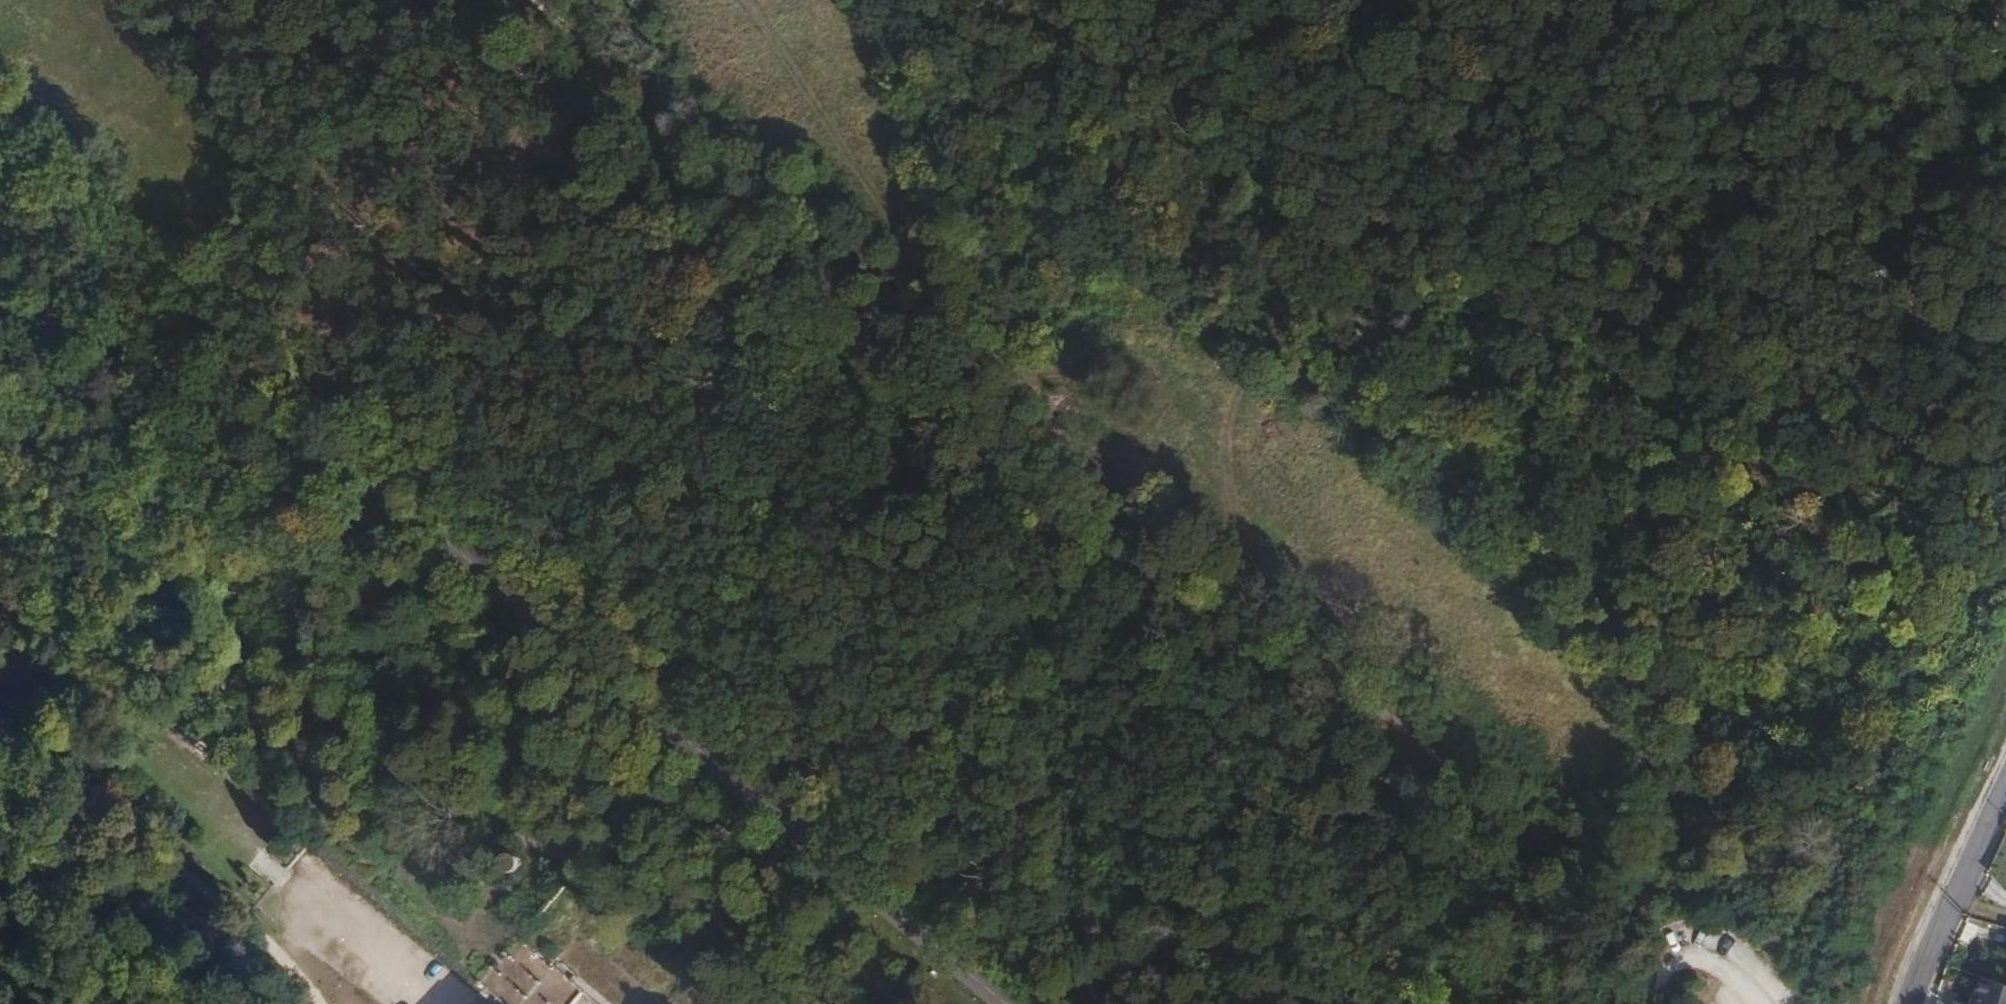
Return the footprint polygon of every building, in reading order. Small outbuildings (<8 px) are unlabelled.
[(720,840),(730,827),(720,819),(709,831),(720,840)] [(515,1003),(569,1003),(581,990),(550,963),(515,1003)]
